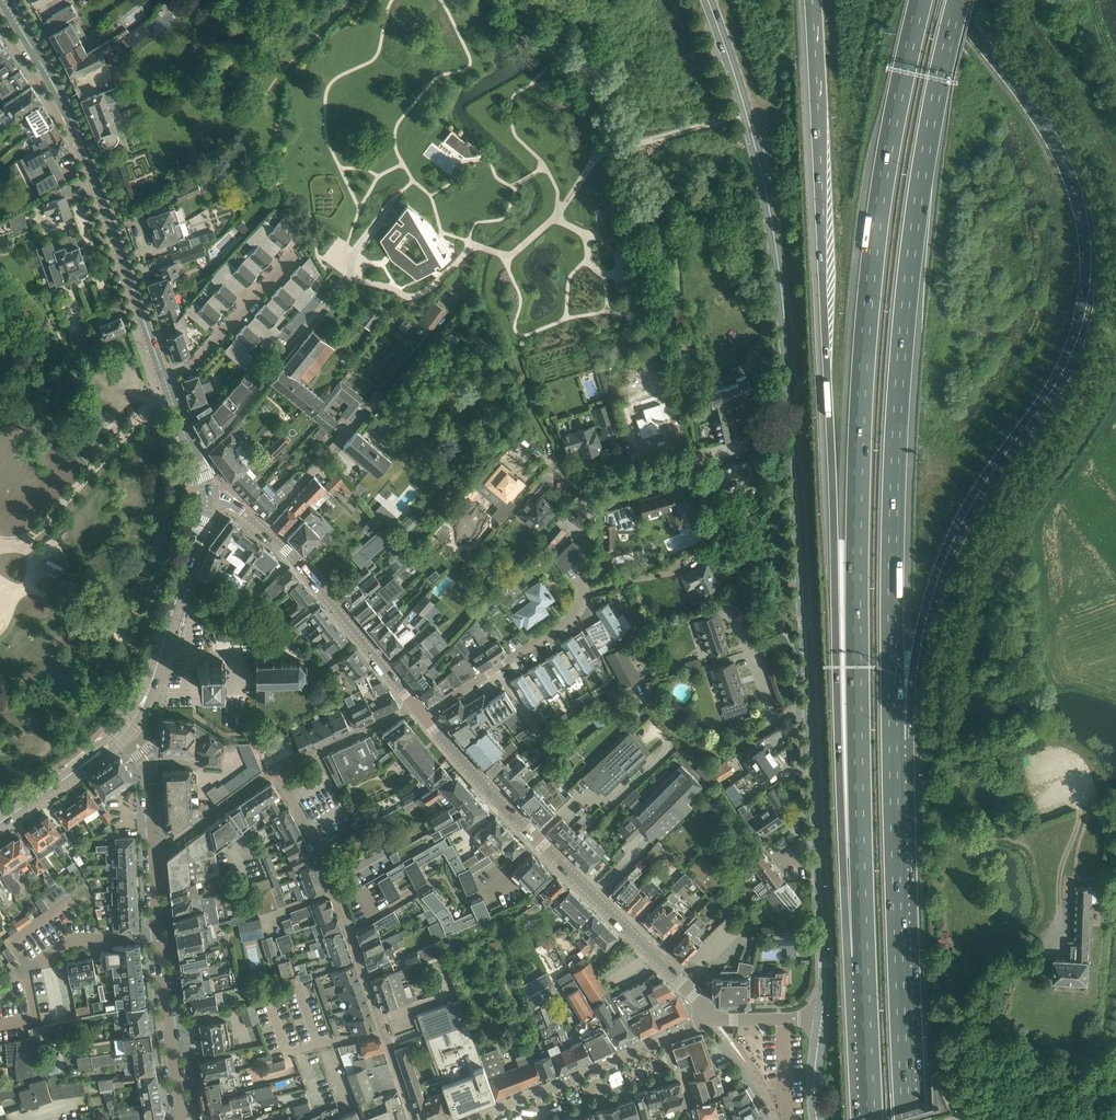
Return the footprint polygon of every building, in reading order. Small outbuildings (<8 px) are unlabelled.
[(49,21),(43,24),(49,35),(50,36),(58,51),(60,54),(65,65),(72,78),(81,74),(106,63),(102,55),(111,49),(110,46),(116,42),(115,41),(119,37),(118,35),(86,52),(82,45),(78,38),(71,25),(70,23),(55,32),(49,21)] [(130,33),(121,40),(125,44),(128,48),(150,31),(148,28),(144,23),(130,33)] [(7,77),(19,69),(5,46),(0,49),(0,80),(7,77)] [(27,81),(19,69),(7,77),(0,80),(0,98),(6,94),(18,87),(27,81)] [(195,80),(202,90),(215,80),(208,71),(195,80)] [(7,112),(14,120),(26,113),(42,103),(31,86),(22,92),(4,104),(0,107),(0,118),(7,112)] [(100,140),(102,145),(103,146),(105,147),(106,147),(108,147),(110,147),(111,147),(113,147),(115,146),(116,145),(117,143),(118,142),(118,140),(119,139),(117,134),(119,134),(103,92),(81,100),(97,141),(100,140)] [(29,118),(19,123),(23,130),(25,129),(29,137),(55,123),(42,103),(26,113),(29,118)] [(55,123),(29,137),(30,138),(31,137),(34,143),(33,144),(36,149),(62,136),(55,123)] [(27,155),(20,159),(38,183),(41,194),(64,183),(51,157),(55,156),(55,157),(69,150),(62,136),(36,149),(26,154),(27,155)] [(466,142),(458,153),(465,158),(473,147),(466,142)] [(69,183),(60,188),(50,194),(52,200),(42,203),(45,214),(52,212),(55,221),(72,215),(66,197),(73,194),(69,183)] [(197,183),(175,193),(179,200),(200,190),(197,183)] [(428,221),(427,221),(427,220),(426,219),(407,204),(380,239),(390,247),(391,247),(392,247),(393,247),(395,246),(399,249),(391,259),(416,278),(451,258),(429,223),(429,222),(428,221)] [(160,211),(154,213),(155,215),(148,218),(153,232),(180,223),(175,208),(161,213),(160,211)] [(265,220),(254,232),(274,250),(279,245),(282,248),(292,237),(291,236),(294,233),(295,233),(285,216),(274,228),(265,220)] [(165,246),(171,244),(177,242),(180,250),(192,246),(189,238),(185,240),(180,223),(153,232),(157,246),(165,244),(165,246)] [(270,255),(274,250),(254,232),(246,240),(255,249),(245,259),(259,271),(262,267),(263,268),(273,258),(270,255)] [(52,241),(43,244),(47,256),(48,256),(50,262),(49,262),(57,283),(77,275),(80,277),(85,276),(87,272),(86,268),(87,268),(79,246),(78,246),(74,236),(71,237),(71,235),(60,239),(58,239),(59,240),(52,243),(52,241)] [(193,247),(178,252),(181,259),(182,262),(182,263),(207,254),(206,250),(203,244),(193,247)] [(289,284),(308,301),(316,293),(308,285),(319,273),(309,257),(309,258),(301,266),(300,265),(290,276),(294,279),(289,284)] [(227,261),(219,270),(239,288),(243,283),(247,287),(257,276),(255,275),(259,271),(245,259),(236,269),(227,261)] [(177,261),(159,268),(163,280),(149,285),(154,301),(174,294),(171,285),(173,285),(171,277),(182,274),(177,261)] [(219,286),(210,297),(223,310),(227,306),(228,307),(238,297),(234,293),(239,288),(219,270),(211,280),(219,286)] [(269,302),(282,314),(292,303),(300,310),(308,301),(289,284),(285,289),(281,286),(271,297),(273,298),(269,302)] [(179,309),(178,306),(178,305),(174,294),(154,301),(158,312),(163,311),(167,322),(175,319),(178,313),(177,310),(179,309)] [(220,314),(223,310),(210,297),(201,308),(193,301),(185,311),(206,330),(206,329),(203,327),(208,322),(211,325),(221,315),(220,314)] [(384,314),(387,309),(374,299),(371,303),(370,303),(357,319),(371,331),(384,314)] [(273,324),(282,314),(269,302),(266,305),(265,304),(255,315),(258,318),(254,323),(273,340),(281,331),(273,324)] [(434,302),(418,323),(429,332),(445,311),(435,303),(434,302)] [(102,342),(126,332),(121,316),(115,318),(111,308),(96,313),(99,323),(103,336),(100,338),(102,342)] [(177,321),(172,323),(175,329),(183,326),(186,325),(182,314),(177,321)] [(273,340),(254,323),(249,328),(246,325),(236,335),(237,337),(234,340),(247,352),(257,342),(265,349),(273,340)] [(166,339),(165,339),(173,360),(188,354),(184,342),(189,340),(183,326),(175,329),(177,335),(166,339)] [(75,353),(91,346),(84,331),(68,337),(75,353)] [(283,367),(271,382),(330,430),(338,421),(326,411),(338,395),(350,405),(342,415),(350,422),(366,402),(340,381),(324,401),(299,380),(302,377),(313,363),(319,368),(335,349),(313,331),(300,346),(283,367)] [(246,370),(255,359),(247,352),(238,344),(238,345),(230,354),(229,354),(246,370)] [(258,358),(245,372),(246,373),(257,382),(269,366),(258,358)] [(758,369),(757,362),(757,360),(741,367),(740,366),(732,369),(738,383),(726,388),(709,392),(714,417),(725,415),(722,402),(727,400),(730,407),(747,399),(744,393),(751,390),(745,375),(758,369)] [(191,415),(192,417),(194,422),(202,436),(201,439),(204,442),(207,443),(213,437),(213,438),(213,437),(213,438),(214,437),(224,428),(223,427),(228,424),(236,413),(232,409),(241,400),(257,382),(246,373),(237,383),(236,382),(230,388),(231,389),(224,398),(221,396),(212,406),(211,405),(210,403),(197,412),(191,415)] [(208,400),(199,374),(195,375),(195,374),(187,376),(188,378),(182,380),(191,406),(194,405),(196,411),(208,404),(207,401),(208,400)] [(645,417),(636,419),(642,438),(661,432),(658,422),(674,417),(669,401),(660,403),(658,396),(640,401),(645,417)] [(612,423),(607,405),(595,408),(600,426),(612,423)] [(730,439),(725,415),(714,417),(720,442),(730,439)] [(231,481),(248,466),(247,465),(253,460),(240,443),(234,448),(233,447),(240,442),(234,435),(244,422),(241,420),(231,432),(209,452),(231,481)] [(594,426),(573,432),(573,433),(562,436),(567,452),(580,448),(583,457),(602,451),(594,426)] [(343,447),(377,476),(391,460),(357,431),(343,447)] [(769,432),(760,435),(762,442),(773,439),(772,431),(769,432)] [(284,433),(270,447),(265,452),(273,459),(278,454),(291,440),(284,433)] [(718,481),(720,488),(741,482),(752,478),(750,471),(755,469),(752,460),(747,462),(715,471),(718,481)] [(501,464),(483,486),(503,502),(491,516),(500,523),(516,505),(511,501),(525,484),(517,478),(516,480),(507,472),(509,470),(501,464)] [(248,466),(231,481),(250,502),(264,491),(263,491),(244,470),(248,467),(248,466)] [(486,471),(478,481),(482,484),(490,474),(486,471)] [(304,488),(273,523),(283,532),(289,525),(299,515),(309,503),(313,506),(316,509),(328,497),(329,498),(332,495),(341,486),(349,494),(353,490),(352,490),(353,488),(345,481),(340,476),(337,473),(324,486),(322,484),(314,477),(304,488)] [(264,491),(250,502),(257,510),(265,517),(266,517),(277,505),(288,492),(292,487),(295,484),(291,479),(287,482),(287,481),(273,497),(270,494),(265,489),(263,491),(264,491)] [(353,488),(352,490),(353,490),(360,496),(366,488),(359,482),(353,488)] [(472,499),(479,491),(474,486),(467,495),(472,499)] [(671,489),(638,499),(643,517),(666,510),(674,529),(684,524),(698,518),(689,499),(676,505),(671,489)] [(31,506),(22,495),(0,512),(0,521),(5,527),(31,506)] [(531,526),(536,520),(544,526),(556,511),(541,498),(534,506),(528,501),(517,514),(531,526)] [(304,519),(287,537),(303,554),(326,530),(330,531),(333,528),(318,511),(316,509),(313,506),(309,503),(299,515),(304,519)] [(607,524),(602,524),(602,549),(616,549),(616,530),(636,530),(638,530),(630,504),(607,512),(607,524)] [(398,528),(406,535),(419,521),(412,514),(398,528)] [(230,518),(209,546),(218,553),(219,551),(237,565),(242,560),(243,558),(238,554),(244,545),(236,538),(240,533),(243,529),(230,518)] [(398,519),(392,526),(395,529),(402,522),(398,519)] [(556,522),(548,531),(538,542),(549,551),(559,540),(566,531),(556,522)] [(359,548),(351,555),(360,567),(363,570),(373,562),(370,558),(384,546),(395,559),(401,566),(409,559),(392,539),(383,528),(359,548)] [(240,533),(236,538),(244,545),(238,554),(243,558),(255,543),(242,533),(240,533)] [(410,536),(403,543),(409,550),(413,546),(418,551),(421,547),(410,536)] [(79,555),(82,544),(68,540),(64,551),(79,555)] [(577,546),(572,541),(553,560),(563,573),(578,559),(577,546)] [(231,573),(224,583),(228,587),(229,586),(237,592),(244,584),(247,580),(245,578),(252,569),(254,566),(250,563),(253,559),(254,559),(263,547),(257,542),(256,544),(255,543),(243,558),(242,560),(237,565),(231,573)] [(253,559),(250,563),(254,566),(255,567),(252,571),(262,578),(267,572),(267,573),(272,568),(278,560),(272,555),(273,553),(271,551),(269,552),(263,547),(254,559),(253,559)] [(209,551),(198,575),(210,580),(211,579),(223,584),(224,583),(231,573),(216,566),(220,556),(209,551)] [(32,572),(37,566),(28,559),(24,565),(32,572)] [(360,603),(351,610),(363,624),(377,613),(373,608),(370,605),(382,595),(388,603),(391,600),(405,589),(400,583),(395,577),(412,562),(409,559),(401,566),(396,570),(396,571),(395,572),(392,574),(381,584),(370,593),(369,594),(370,595),(365,598),(360,603)] [(395,559),(389,564),(395,572),(396,571),(396,570),(401,566),(395,559)] [(337,592),(343,600),(359,587),(354,581),(356,579),(358,581),(370,571),(377,566),(373,562),(363,570),(337,592)] [(707,563),(681,575),(687,589),(696,585),(701,595),(718,587),(722,586),(718,578),(714,580),(707,563)] [(265,586),(276,600),(281,596),(277,591),(283,587),(286,591),(288,589),(300,579),(290,567),(265,586)] [(381,584),(373,575),(359,587),(343,600),(350,608),(366,595),(369,593),(370,593),(381,584)] [(288,589),(286,591),(288,590),(297,600),(286,609),(293,617),(304,609),(314,601),(312,599),(314,597),(300,579),(288,589)] [(504,609),(523,590),(509,579),(484,609),(491,615),(499,605),(504,609)] [(532,600),(510,615),(519,628),(525,624),(527,627),(543,616),(540,612),(544,609),(543,607),(554,599),(541,582),(526,592),(532,600)] [(244,584),(237,592),(249,598),(252,594),(248,587),(244,584)] [(413,608),(423,617),(437,602),(427,593),(413,608)] [(291,619),(290,620),(296,627),(298,630),(305,625),(302,622),(309,616),(312,620),(314,624),(327,614),(316,600),(314,601),(304,609),(293,617),(291,619)] [(377,613),(363,624),(371,634),(394,614),(399,609),(396,605),(391,600),(388,603),(377,613)] [(585,628),(598,648),(613,638),(614,640),(626,632),(607,603),(595,611),(596,611),(600,618),(585,628)] [(380,645),(393,632),(388,627),(395,622),(402,613),(408,607),(405,604),(399,610),(399,609),(394,614),(371,634),(380,645)] [(314,624),(317,627),(305,637),(308,641),(333,622),(327,614),(314,624)] [(727,649),(721,632),(723,631),(718,614),(695,622),(697,630),(701,629),(709,655),(727,649)] [(483,649),(493,664),(507,655),(497,640),(491,644),(476,619),(469,627),(482,648),(483,649)] [(340,630),(333,622),(308,641),(312,645),(323,635),(327,640),(340,630)] [(393,632),(380,645),(390,656),(398,649),(415,635),(412,631),(411,629),(408,631),(402,623),(397,628),(398,628),(393,632)] [(416,642),(393,661),(409,680),(408,681),(418,673),(419,675),(421,673),(423,674),(429,669),(425,665),(431,661),(429,659),(435,654),(440,651),(449,643),(437,628),(427,636),(423,639),(417,644),(416,642)] [(319,646),(315,649),(324,659),(327,664),(328,663),(335,659),(336,658),(329,651),(333,648),(335,650),(339,646),(347,640),(349,643),(349,642),(347,640),(340,630),(327,640),(319,646)] [(572,636),(560,643),(561,644),(565,650),(580,675),(581,675),(593,668),(589,661),(600,653),(594,642),(590,644),(581,630),(581,631),(582,633),(574,639),(572,637),(573,636),(572,636)] [(459,639),(455,643),(460,651),(464,657),(470,666),(475,662),(472,657),(476,654),(475,651),(470,654),(463,643),(462,644),(459,639)] [(460,651),(455,643),(447,651),(453,657),(460,651)] [(347,654),(339,659),(348,669),(362,658),(354,648),(352,646),(354,649),(347,654)] [(623,646),(606,656),(623,687),(641,678),(623,646)] [(256,698),(255,700),(256,701),(258,700),(272,699),(273,700),(275,699),(273,698),(273,687),(274,687),(274,684),(281,684),(281,686),(283,686),(283,684),(290,684),(290,686),(292,686),(292,684),(299,683),(300,685),(302,684),(300,682),(305,677),(306,678),(307,676),(305,676),(305,670),(307,669),(307,667),(304,667),(299,662),(301,660),(299,659),(298,663),(292,663),(292,661),(290,660),(290,663),(283,663),(283,660),(281,661),(281,663),(275,663),(275,661),(274,661),(273,650),(275,648),(273,647),(272,648),(257,648),(256,647),(254,648),(256,650),(256,698)] [(481,671),(491,665),(493,664),(483,649),(482,648),(483,650),(476,654),(472,657),(475,662),(481,671)] [(558,652),(546,659),(546,660),(548,661),(562,686),(563,687),(575,679),(575,678),(580,675),(565,650),(559,654),(558,652)] [(451,666),(453,670),(446,676),(453,688),(475,674),(464,657),(451,666)] [(362,658),(348,669),(352,675),(353,675),(357,680),(366,675),(373,671),(369,667),(362,658)] [(687,670),(701,665),(699,658),(685,663),(687,670)] [(201,690),(203,690),(205,690),(205,686),(220,685),(220,689),(224,689),(224,685),(225,685),(225,682),(223,682),(223,668),(225,667),(225,664),(223,664),(223,660),(219,660),(220,664),(209,665),(209,662),(206,661),(204,662),(204,661),(200,661),(200,665),(197,665),(197,668),(201,668),(201,683),(197,683),(197,686),(201,686),(201,690)] [(529,671),(530,673),(545,697),(545,698),(558,690),(557,689),(562,686),(548,661),(541,665),(540,664),(540,663),(528,670),(528,671),(529,671)] [(743,698),(737,680),(739,680),(734,663),(711,670),(713,679),(717,678),(725,703),(743,698)] [(418,673),(408,681),(414,688),(417,691),(433,678),(440,673),(437,670),(433,665),(429,669),(423,674),(421,673),(419,675),(418,673)] [(701,665),(687,670),(688,674),(687,675),(689,681),(691,682),(694,681),(696,679),(695,676),(704,673),(701,665)] [(522,674),(511,681),(528,709),(540,702),(539,701),(545,697),(530,673),(524,677),(522,675),(523,674),(522,674)] [(366,675),(357,680),(367,700),(375,718),(400,707),(389,691),(388,691),(383,685),(380,682),(371,686),(366,676),(366,675)] [(433,678),(417,691),(428,705),(446,692),(448,691),(453,688),(446,676),(437,683),(433,678)] [(492,725),(502,718),(513,711),(516,709),(511,700),(505,691),(496,697),(489,703),(483,694),(464,707),(460,700),(440,713),(439,713),(439,718),(449,730),(451,728),(465,744),(464,745),(463,744),(462,745),(463,746),(478,733),(479,735),(485,730),(486,730),(492,725)] [(367,700),(350,708),(350,709),(352,713),(355,717),(357,721),(359,726),(375,718),(367,700)] [(291,731),(301,753),(350,730),(345,720),(339,707),(327,714),(329,719),(322,723),(320,717),(311,721),(314,727),(306,730),(304,725),(291,731)] [(506,724),(517,716),(513,711),(502,718),(506,724)] [(564,712),(558,717),(562,721),(568,716),(564,712)] [(510,729),(521,722),(517,716),(506,724),(510,729)] [(196,734),(205,739),(208,734),(194,724),(194,721),(164,718),(161,748),(194,752),(196,734)] [(403,719),(383,733),(395,748),(414,732),(403,719)] [(548,725),(541,730),(544,735),(550,730),(548,725)] [(519,741),(530,733),(526,728),(515,736),(519,741)] [(483,768),(505,746),(486,730),(485,730),(479,735),(478,733),(463,746),(477,761),(483,768)] [(630,731),(603,757),(582,777),(598,794),(601,791),(605,795),(628,773),(630,776),(641,766),(638,764),(650,752),(630,731)] [(423,777),(437,766),(411,735),(414,732),(395,748),(421,779),(423,777)] [(224,743),(209,733),(205,739),(197,750),(204,754),(203,765),(221,767),(223,751),(221,749),(224,743)] [(364,738),(373,757),(376,756),(376,757),(379,756),(370,736),(364,738)] [(364,738),(331,753),(344,782),(381,766),(378,760),(376,757),(376,756),(373,757),(364,738)] [(492,775),(505,763),(502,760),(517,747),(511,741),(505,746),(483,768),(491,776),(492,775)] [(247,767),(224,783),(231,793),(262,771),(249,743),(237,743),(247,767)] [(765,747),(745,761),(752,771),(773,756),(769,750),(768,751),(765,747)] [(389,750),(387,752),(378,760),(381,766),(382,768),(395,757),(389,750)] [(516,753),(505,763),(492,775),(496,778),(505,788),(519,775),(520,776),(529,768),(516,753)] [(333,777),(334,780),(336,785),(337,785),(344,782),(335,763),(331,754),(323,757),(328,767),(331,773),(333,777)] [(773,756),(752,771),(759,780),(779,767),(776,763),(777,762),(773,756)] [(120,757),(89,778),(104,798),(112,793),(117,801),(127,794),(122,786),(134,778),(120,757)] [(317,760),(309,764),(313,771),(314,773),(317,772),(321,769),(317,760)] [(728,760),(712,770),(718,781),(734,772),(728,760)] [(437,766),(423,777),(421,779),(416,783),(419,787),(402,797),(403,799),(405,803),(415,797),(451,777),(440,763),(437,766)] [(505,788),(517,801),(532,789),(526,782),(535,773),(533,770),(541,764),(541,763),(532,770),(530,767),(520,776),(519,775),(505,788)] [(686,801),(702,785),(687,770),(687,771),(681,765),(643,804),(638,798),(641,795),(635,789),(625,798),(623,795),(618,800),(620,802),(624,799),(635,811),(618,828),(628,839),(639,829),(648,838),(649,838),(651,840),(656,834),(660,838),(692,806),(686,801)] [(198,797),(191,797),(189,770),(162,771),(162,778),(161,778),(161,781),(163,781),(163,792),(162,792),(162,795),(163,795),(164,805),(163,806),(163,808),(164,808),(165,822),(166,822),(166,823),(168,825),(168,827),(174,835),(192,822),(192,820),(194,820),(203,814),(202,812),(209,807),(206,804),(198,804),(198,797)] [(451,777),(414,798),(417,801),(420,804),(426,800),(427,802),(435,798),(445,808),(455,803),(469,789),(456,774),(451,777)] [(554,776),(550,780),(555,786),(559,782),(559,781),(556,778),(554,776)] [(542,798),(555,786),(550,780),(546,783),(542,779),(532,789),(517,801),(527,812),(542,797),(542,798)] [(271,783),(261,789),(270,803),(269,804),(276,815),(282,813),(274,801),(281,796),(271,783)] [(215,786),(207,792),(210,796),(215,803),(216,804),(230,794),(231,793),(224,784),(223,784),(217,788),(215,786)] [(733,784),(725,790),(733,801),(741,795),(733,784)] [(565,796),(555,786),(542,798),(542,797),(527,812),(540,826),(572,796),(569,793),(565,796)] [(766,793),(775,806),(782,801),(774,788),(766,793)] [(261,789),(251,796),(260,810),(258,811),(261,816),(266,825),(270,823),(270,824),(275,822),(274,821),(273,818),(275,816),(276,815),(269,804),(270,803),(261,789)] [(445,808),(424,820),(429,830),(453,817),(450,812),(453,809),(458,816),(463,813),(478,799),(469,789),(455,803),(445,808)] [(101,802),(97,804),(87,790),(79,795),(81,798),(73,804),(82,817),(86,822),(99,813),(105,822),(112,818),(101,802)] [(251,796),(240,803),(249,825),(252,832),(252,833),(258,830),(257,830),(252,822),(261,816),(258,811),(260,810),(251,796)] [(458,816),(429,832),(433,839),(440,835),(441,834),(456,826),(456,825),(459,823),(458,822),(460,821),(463,826),(476,819),(488,811),(478,799),(463,813),(458,816)] [(215,821),(209,826),(214,846),(215,850),(229,839),(229,840),(243,830),(243,829),(247,826),(249,825),(240,803),(235,807),(229,811),(215,821)] [(584,809),(583,808),(579,803),(572,809),(578,815),(584,809)] [(73,804),(65,809),(63,806),(55,812),(66,828),(82,817),(73,804)] [(749,809),(741,814),(754,832),(760,829),(764,835),(772,829),(770,827),(780,820),(770,805),(763,810),(754,817),(749,809)] [(357,822),(352,824),(355,829),(369,823),(362,808),(352,813),(357,822)] [(275,822),(270,824),(274,830),(287,824),(287,825),(295,821),(288,809),(282,813),(276,815),(275,816),(273,818),(274,821),(275,822)] [(63,831),(59,833),(54,826),(48,816),(47,818),(45,817),(42,819),(41,821),(37,824),(54,849),(58,855),(64,851),(62,844),(69,839),(63,831)] [(487,824),(474,836),(482,844),(479,847),(483,851),(487,855),(501,846),(502,845),(513,835),(495,816),(487,824)] [(567,854),(573,847),(589,832),(582,825),(575,831),(562,818),(548,831),(548,834),(567,854)] [(287,824),(274,830),(280,841),(279,841),(292,835),(293,836),(301,833),(295,821),(287,825),(287,824)] [(28,830),(26,832),(34,844),(31,846),(37,855),(38,855),(40,858),(54,849),(37,824),(33,827),(31,826),(28,829),(28,830)] [(215,850),(214,846),(209,826),(185,845),(169,857),(167,859),(170,889),(189,884),(189,883),(200,880),(219,874),(214,850),(215,850)] [(64,832),(63,831),(69,839),(70,842),(76,838),(69,828),(64,832)] [(258,830),(252,833),(255,840),(261,837),(258,830)] [(279,841),(276,843),(280,851),(285,849),(305,839),(301,833),(293,836),(292,835),(279,841)] [(513,835),(502,845),(512,856),(515,853),(524,846),(513,835)] [(114,851),(134,850),(134,837),(117,837),(117,844),(96,845),(96,852),(105,852),(114,851)] [(261,837),(255,840),(258,848),(265,844),(262,837),(262,838),(261,837)] [(583,838),(567,854),(585,871),(586,870),(588,872),(593,867),(591,865),(592,864),(606,851),(599,843),(596,846),(594,843),(592,845),(584,837),(583,838)] [(31,854),(26,847),(20,838),(15,842),(13,840),(12,841),(10,841),(7,843),(7,844),(6,845),(21,868),(27,864),(27,861),(37,875),(42,871),(45,876),(43,877),(50,887),(50,886),(53,890),(59,887),(55,881),(50,874),(46,868),(47,868),(40,858),(38,855),(37,855),(33,858),(30,854),(31,854)] [(444,838),(427,848),(433,858),(443,852),(451,865),(461,859),(452,843),(448,845),(444,838)] [(305,839),(285,849),(290,859),(296,856),(296,857),(311,850),(305,839)] [(390,842),(384,845),(387,852),(394,848),(390,842)] [(1,875),(12,891),(14,894),(20,889),(21,885),(12,873),(12,871),(16,872),(21,868),(6,845),(4,846),(2,846),(0,848),(0,866),(4,872),(1,875)] [(345,866),(357,858),(350,847),(338,855),(345,866)] [(405,865),(404,865),(408,872),(408,873),(415,886),(417,885),(427,879),(419,866),(433,858),(427,848),(412,856),(414,860),(405,865)] [(262,849),(260,850),(263,859),(270,855),(269,853),(265,854),(262,849)] [(746,879),(756,871),(770,861),(761,849),(737,867),(746,879)] [(105,852),(106,865),(108,865),(135,864),(135,857),(136,856),(136,853),(134,851),(134,850),(114,851),(105,852)] [(296,856),(290,859),(295,868),(317,862),(311,850),(296,857),(296,856)] [(396,852),(389,855),(393,862),(400,858),(396,852)] [(84,862),(78,853),(73,856),(79,866),(84,862)] [(475,854),(463,861),(467,868),(470,866),(472,865),(475,863),(474,863),(476,862),(478,860),(476,856),(475,854)] [(532,854),(514,871),(533,892),(537,890),(552,875),(543,865),(544,864),(542,862),(541,863),(532,854)] [(722,888),(733,879),(730,874),(720,884),(709,873),(715,867),(703,855),(688,869),(711,893),(719,885),(722,888)] [(270,856),(263,858),(264,860),(267,868),(274,865),(273,865),(270,856)] [(461,859),(451,865),(457,876),(459,875),(466,892),(476,888),(478,887),(472,873),(470,867),(466,869),(461,859)] [(758,883),(752,887),(756,892),(760,897),(770,890),(771,889),(783,879),(770,861),(756,871),(762,880),(760,882),(758,883)] [(295,868),(288,871),(290,876),(290,877),(293,876),(294,880),(300,878),(320,871),(317,862),(295,868)] [(386,876),(377,881),(389,901),(390,900),(400,894),(393,881),(408,873),(408,872),(404,865),(405,865),(403,862),(384,872),(386,876)] [(106,865),(106,869),(112,869),(112,867),(116,866),(116,877),(112,877),(112,878),(135,877),(135,875),(137,874),(136,870),(135,869),(135,864),(108,865),(106,865)] [(274,865),(267,868),(271,877),(277,875),(274,865)] [(91,872),(88,866),(82,869),(85,875),(91,872)] [(613,890),(616,893),(612,898),(620,906),(622,903),(639,886),(632,880),(642,871),(640,869),(636,866),(627,876),(627,875),(613,890)] [(59,878),(54,871),(50,874),(55,881),(59,878)] [(294,880),(288,882),(290,885),(292,890),(294,890),(324,880),(320,871),(300,878),(294,880)] [(685,872),(680,876),(686,882),(688,883),(692,879),(685,872)] [(218,874),(211,876),(213,887),(220,885),(218,874)] [(271,877),(270,877),(274,886),(279,885),(275,875),(277,875),(271,877)] [(639,886),(622,903),(628,909),(630,908),(631,908),(635,913),(643,905),(649,899),(652,902),(663,891),(648,876),(642,883),(639,886)] [(112,886),(107,886),(107,891),(111,891),(118,891),(136,890),(135,877),(112,878),(112,886)] [(517,922),(518,921),(534,911),(547,902),(552,900),(557,896),(567,886),(557,877),(546,887),(543,890),(542,890),(531,896),(535,902),(532,905),(514,917),(517,922)] [(276,901),(274,896),(268,878),(249,883),(258,913),(278,906),(277,905),(276,901)] [(97,885),(94,879),(89,882),(92,888),(97,885)] [(770,890),(760,897),(765,894),(772,903),(769,906),(772,910),(779,918),(782,916),(783,916),(786,913),(788,916),(794,911),(791,909),(801,900),(786,882),(785,881),(783,879),(771,889),(770,890)] [(170,889),(171,894),(172,902),(198,894),(201,894),(205,892),(203,885),(202,880),(189,884),(170,889)] [(324,880),(294,890),(298,900),(309,896),(309,895),(327,889),(324,880)] [(279,885),(274,886),(277,895),(282,894),(279,885)] [(1088,983),(1092,925),(1093,902),(1101,903),(1102,888),(1077,887),(1075,941),(1069,941),(1068,959),(1055,959),(1053,981),(1088,983)] [(437,915),(439,919),(450,911),(446,905),(432,888),(423,893),(422,893),(421,894),(425,900),(431,908),(437,915)] [(547,902),(553,907),(555,905),(576,925),(584,918),(591,910),(570,889),(560,900),(557,896),(552,900),(547,902)] [(671,889),(644,918),(645,919),(644,923),(649,927),(652,926),(662,935),(668,928),(672,932),(678,925),(675,922),(683,913),(672,903),(679,896),(671,889)] [(118,891),(111,891),(112,904),(137,903),(136,897),(138,895),(137,892),(136,891),(136,890),(118,891)] [(718,892),(710,898),(721,909),(727,915),(733,912),(727,904),(718,892)] [(202,893),(201,894),(198,894),(172,902),(174,919),(203,912),(201,898),(202,897),(202,893)] [(277,895),(274,896),(276,901),(278,905),(280,905),(286,903),(282,894),(277,895)] [(174,919),(176,933),(219,923),(214,896),(202,898),(202,897),(201,898),(203,912),(174,919)] [(474,911),(464,915),(469,926),(491,916),(483,896),(480,897),(470,902),(474,911)] [(49,908),(42,898),(41,897),(35,901),(43,912),(49,908)] [(333,917),(330,909),(333,908),(330,900),(327,901),(326,899),(290,912),(293,920),(313,913),(317,923),(309,926),(309,925),(302,928),(303,928),(308,927),(329,919),(333,917)] [(425,900),(419,903),(425,912),(431,908),(425,900)] [(112,904),(108,904),(108,909),(114,908),(114,916),(108,917),(108,918),(110,918),(116,917),(137,916),(137,914),(138,913),(138,910),(137,909),(137,903),(112,904)] [(437,915),(431,908),(425,912),(417,916),(419,920),(426,917),(430,924),(440,919),(439,919),(437,915)] [(358,932),(357,932),(360,944),(370,939),(380,935),(377,929),(384,925),(386,929),(400,922),(394,911),(393,911),(373,922),(374,923),(364,928),(358,932)] [(450,911),(439,919),(440,919),(440,920),(445,932),(451,929),(453,933),(469,926),(464,915),(454,919),(451,912),(450,911)] [(591,935),(586,940),(587,941),(587,940),(591,935),(604,922),(592,911),(579,924),(585,929),(591,935)] [(28,913),(22,917),(27,923),(32,920),(28,913)] [(245,922),(244,915),(231,917),(232,919),(225,920),(226,926),(238,923),(245,922)] [(110,918),(108,918),(109,922),(113,921),(114,930),(138,929),(138,928),(139,926),(139,923),(138,922),(137,916),(116,917),(110,918)] [(329,919),(308,927),(303,928),(305,933),(313,930),(315,938),(341,930),(336,916),(333,917),(329,919)] [(260,918),(245,922),(238,923),(242,941),(264,936),(260,918)] [(286,934),(289,933),(294,931),(290,918),(282,921),(286,934)] [(430,924),(427,925),(433,940),(445,934),(445,932),(440,920),(440,919),(430,924)] [(522,927),(519,921),(513,925),(512,923),(499,930),(500,931),(502,937),(522,927)] [(580,948),(585,955),(597,940),(605,949),(613,941),(614,942),(618,938),(617,937),(618,936),(604,922),(591,935),(587,940),(587,941),(586,941),(580,948)] [(686,936),(673,949),(678,954),(677,957),(683,962),(690,954),(702,942),(696,935),(701,929),(698,926),(694,922),(693,922),(690,925),(683,933),(686,936)] [(219,923),(176,933),(178,952),(179,952),(180,958),(205,952),(204,946),(215,944),(210,925),(219,923)] [(796,938),(796,929),(774,929),(774,938),(796,938)] [(315,938),(317,942),(313,943),(309,944),(311,949),(315,948),(345,939),(341,930),(315,938)] [(401,936),(399,932),(392,935),(381,941),(379,937),(361,945),(365,956),(395,941),(393,936),(397,933),(398,935),(401,936)] [(286,934),(276,937),(281,953),(292,949),(291,945),(293,944),(289,933),(286,934)] [(395,941),(365,956),(368,969),(382,963),(384,968),(391,964),(389,959),(395,956),(393,950),(399,947),(405,944),(402,939),(401,936),(398,935),(397,933),(393,936),(395,941)] [(266,957),(277,954),(272,936),(264,938),(261,939),(266,957)] [(577,942),(578,944),(580,947),(587,941),(586,940),(582,937),(577,942)] [(345,939),(315,948),(317,956),(320,956),(320,957),(348,949),(348,948),(345,939)] [(796,939),(779,939),(779,947),(787,947),(795,947),(796,947),(796,939)] [(417,951),(404,957),(408,967),(422,962),(441,954),(436,942),(417,951)] [(101,959),(95,960),(96,964),(102,963),(102,966),(103,966),(112,965),(117,1009),(117,1011),(128,1009),(146,1005),(145,996),(146,995),(146,993),(145,993),(144,985),(145,984),(145,983),(144,982),(143,982),(143,975),(144,974),(144,973),(143,972),(142,972),(142,964),(143,963),(143,962),(142,961),(141,961),(140,954),(141,954),(142,953),(142,952),(141,951),(140,951),(139,944),(134,945),(134,944),(133,943),(131,944),(131,945),(127,946),(126,945),(125,944),(124,944),(123,945),(123,946),(113,947),(113,951),(107,951),(101,952),(101,959)] [(2,950),(9,962),(16,957),(8,946),(2,950)] [(352,959),(348,949),(320,957),(320,958),(318,958),(320,963),(330,960),(333,964),(352,959)] [(205,952),(180,958),(179,958),(179,959),(178,962),(179,967),(181,969),(181,971),(211,964),(217,963),(213,950),(205,952)] [(609,991),(596,972),(586,957),(581,950),(577,953),(581,959),(573,964),(573,965),(570,966),(591,998),(588,1000),(614,1043),(634,1033),(626,1017),(609,991)] [(294,973),(288,952),(275,956),(281,976),(294,973)] [(92,958),(80,960),(85,985),(97,982),(94,967),(92,958)] [(425,964),(427,970),(446,963),(444,958),(425,964)] [(80,960),(67,963),(72,988),(85,986),(85,985),(80,960)] [(753,963),(747,962),(739,960),(737,970),(721,970),(721,978),(712,978),(712,980),(709,980),(707,983),(707,988),(709,991),(712,991),(712,993),(715,993),(715,1002),(717,1003),(736,1004),(749,1004),(749,997),(749,983),(753,963)] [(300,970),(297,970),(299,975),(298,976),(298,977),(299,981),(301,980),(301,982),(302,982),(311,979),(311,978),(312,978),(312,976),(310,972),(307,973),(305,962),(298,964),(300,970)] [(749,997),(769,996),(771,998),(774,998),(775,996),(784,996),(785,982),(788,982),(788,972),(785,972),(785,971),(768,972),(767,974),(751,974),(753,963),(749,983),(749,997)] [(234,970),(213,975),(211,964),(181,971),(182,982),(234,971),(234,970)] [(331,972),(334,980),(336,985),(342,983),(358,977),(357,972),(354,964),(331,972)] [(566,964),(560,968),(562,972),(564,971),(566,973),(570,971),(566,964)] [(403,986),(404,986),(400,976),(406,974),(406,973),(410,972),(408,967),(371,979),(377,995),(403,986)] [(222,990),(225,989),(237,986),(234,971),(182,982),(185,998),(189,997),(222,990)] [(547,971),(524,983),(531,996),(539,992),(543,1002),(547,1009),(552,1020),(547,1023),(548,1026),(552,1035),(559,1032),(563,1043),(559,1045),(569,1068),(580,1063),(568,1037),(563,1024),(561,1020),(560,1018),(556,1017),(544,989),(554,984),(547,971)] [(566,973),(557,978),(562,986),(565,991),(582,1019),(575,1023),(580,1033),(592,1058),(616,1047),(614,1043),(588,1000),(572,974),(570,971),(566,973)] [(672,1020),(686,1014),(676,993),(663,980),(662,980),(658,982),(655,977),(656,976),(653,973),(650,975),(672,1020)] [(617,986),(609,991),(626,1017),(649,1006),(659,1027),(672,1020),(650,975),(647,978),(648,980),(621,992),(617,986)] [(320,976),(314,978),(317,986),(323,984),(320,976)] [(362,988),(358,977),(342,983),(345,991),(338,993),(340,997),(363,989),(362,988)] [(248,991),(246,984),(238,986),(239,992),(248,991)] [(317,986),(320,994),(325,992),(323,984),(317,986)] [(404,986),(377,995),(382,1011),(393,1008),(413,1001),(415,1001),(413,995),(409,985),(404,987),(404,986)] [(365,996),(363,989),(340,997),(341,1001),(348,999),(350,1007),(367,1001),(365,996)] [(191,1006),(192,1012),(225,1004),(222,990),(189,997),(189,999),(187,999),(189,1007),(191,1006)] [(531,996),(529,997),(532,1006),(543,1002),(539,992),(531,996)] [(494,1099),(459,999),(451,1002),(450,1001),(447,1002),(448,1003),(435,1008),(471,1102),(473,1107),(486,1102),(493,1099),(494,1099)] [(102,1009),(101,1000),(92,1002),(94,1011),(102,1009)] [(371,1014),(367,1003),(367,1001),(350,1007),(344,1009),(345,1011),(346,1014),(352,1012),(354,1017),(354,1019),(371,1014)] [(245,1026),(259,1021),(253,1003),(239,1008),(245,1026)] [(117,1011),(118,1019),(114,1020),(114,1021),(119,1019),(119,1022),(134,1020),(135,1022),(148,1020),(146,1005),(128,1009),(117,1011)] [(634,1033),(635,1032),(637,1032),(639,1036),(659,1027),(649,1006),(626,1017),(634,1033)] [(453,1115),(473,1107),(471,1102),(435,1008),(417,1014),(434,1062),(436,1067),(439,1076),(440,1081),(453,1115)] [(353,1035),(370,1029),(376,1027),(371,1014),(354,1019),(348,1022),(350,1027),(353,1035)] [(114,1021),(115,1029),(123,1028),(124,1037),(124,1036),(150,1032),(148,1020),(135,1022),(134,1020),(119,1022),(119,1019),(114,1021)] [(574,1034),(568,1037),(580,1063),(591,1058),(592,1058),(580,1033),(575,1023),(573,1020),(569,1022),(574,1034)] [(230,1047),(226,1021),(200,1025),(204,1050),(230,1047)] [(331,1025),(334,1033),(339,1031),(336,1023),(331,1025)] [(28,1029),(31,1037),(33,1041),(36,1040),(48,1037),(45,1025),(40,1026),(28,1029)] [(548,1026),(540,1029),(544,1039),(546,1043),(556,1074),(569,1068),(559,1045),(563,1043),(559,1032),(552,1035),(548,1026)] [(541,1058),(535,1060),(542,1080),(556,1074),(540,1029),(544,1039),(537,1042),(541,1050),(539,1051),(541,1058)] [(100,1034),(87,1036),(91,1056),(110,1053),(152,1046),(150,1032),(124,1036),(124,1037),(101,1041),(100,1034)] [(696,1079),(689,1082),(694,1100),(710,1098),(717,1096),(716,1093),(723,1090),(718,1073),(715,1074),(702,1034),(671,1044),(676,1059),(680,1068),(691,1064),(696,1079)] [(24,1106),(51,1098),(45,1078),(47,1077),(45,1069),(46,1069),(35,1046),(33,1041),(31,1037),(16,1040),(16,1048),(14,1066),(17,1083),(0,1086),(0,1115),(6,1113),(2,1103),(0,1099),(20,1093),(24,1106)] [(359,1056),(371,1054),(373,1066),(388,1062),(379,1038),(371,1040),(338,1047),(340,1053),(348,1074),(363,1069),(360,1060),(354,1062),(350,1051),(358,1049),(359,1056)] [(395,1049),(408,1087),(413,1103),(418,1119),(434,1119),(427,1099),(425,1099),(419,1083),(420,1083),(407,1045),(395,1049)] [(91,1056),(77,1058),(79,1069),(93,1067),(94,1070),(101,1069),(100,1065),(118,1063),(118,1062),(129,1060),(129,1061),(134,1061),(154,1058),(152,1046),(110,1053),(91,1056)] [(542,1080),(535,1060),(532,1054),(530,1049),(528,1050),(526,1046),(522,1047),(513,1051),(519,1067),(506,1072),(513,1091),(528,1085),(542,1080)] [(513,1091),(506,1072),(505,1072),(497,1048),(479,1054),(495,1098),(513,1091)] [(56,1053),(46,1055),(50,1074),(58,1072),(60,1072),(56,1053)] [(219,1074),(228,1072),(235,1070),(232,1056),(225,1057),(202,1062),(202,1066),(200,1066),(201,1068),(198,1068),(200,1076),(202,1075),(203,1077),(219,1074)] [(129,1060),(118,1062),(118,1063),(119,1068),(124,1067),(125,1077),(130,1076),(136,1075),(136,1076),(156,1072),(154,1058),(134,1061),(129,1061),(129,1060)] [(275,1062),(265,1064),(267,1072),(277,1070),(275,1062)] [(364,1068),(364,1069),(363,1069),(348,1074),(361,1110),(365,1119),(391,1119),(390,1114),(388,1108),(383,1093),(397,1088),(388,1062),(373,1066),(364,1068)] [(58,1072),(50,1074),(52,1086),(60,1084),(58,1072)] [(112,1078),(114,1087),(124,1086),(123,1082),(135,1080),(135,1078),(137,1078),(142,1103),(161,1099),(156,1072),(136,1076),(136,1075),(130,1076),(125,1077),(112,1078)] [(223,1094),(237,1091),(234,1076),(229,1077),(228,1072),(219,1074),(203,1077),(198,1078),(200,1085),(199,1086),(201,1099),(223,1094)] [(98,1080),(99,1087),(100,1092),(104,1092),(105,1100),(106,1099),(108,1107),(109,1107),(110,1115),(119,1113),(120,1119),(165,1119),(161,1099),(142,1103),(118,1107),(117,1100),(116,1096),(114,1087),(112,1078),(98,1080)] [(83,1082),(76,1083),(78,1096),(85,1095),(83,1082)] [(665,1110),(686,1104),(680,1082),(658,1087),(662,1102),(658,1103),(660,1111),(661,1115),(661,1116),(666,1114),(665,1110)] [(76,1083),(69,1084),(71,1097),(78,1096),(76,1083)] [(732,1115),(754,1104),(752,1099),(745,1088),(742,1083),(736,1087),(728,1090),(728,1092),(722,1094),(723,1099),(714,1100),(715,1107),(718,1107),(718,1112),(723,1111),(725,1115),(727,1114),(731,1113),(732,1115)] [(69,1084),(61,1085),(63,1098),(71,1097),(69,1084)] [(271,1084),(246,1090),(245,1090),(245,1089),(237,1091),(223,1094),(201,1099),(204,1112),(239,1103),(249,1101),(274,1095),(271,1084)] [(648,1101),(647,1102),(652,1118),(661,1115),(660,1111),(658,1103),(662,1102),(658,1087),(645,1091),(648,1101)] [(390,1114),(391,1119),(408,1119),(397,1088),(383,1093),(388,1108),(390,1114)] [(635,1094),(636,1099),(638,1104),(643,1119),(653,1119),(652,1118),(647,1102),(648,1101),(645,1091),(635,1094)] [(443,1094),(427,1099),(434,1119),(440,1119),(451,1116),(443,1094)] [(634,1099),(618,1105),(624,1119),(641,1119),(634,1099)] [(722,1115),(722,1114),(717,1115),(716,1112),(718,1112),(718,1107),(715,1107),(714,1100),(696,1102),(700,1118),(722,1115)] [(249,1101),(239,1103),(204,1112),(200,1113),(204,1119),(239,1119),(253,1116),(249,1101)] [(308,1102),(296,1105),(298,1114),(311,1109),(308,1102)] [(736,1113),(739,1119),(749,1119),(756,1117),(761,1115),(754,1104),(736,1113)] [(603,1110),(606,1119),(624,1119),(618,1105),(603,1110)] [(318,1115),(305,1119),(333,1119),(341,1117),(341,1115),(340,1113),(337,1107),(317,1115),(318,1115)] [(522,1119),(532,1119),(535,1113),(527,1109),(522,1119)] [(356,1110),(341,1116),(341,1115),(341,1117),(342,1118),(343,1119),(360,1119),(356,1110)] [(588,1115),(590,1119),(606,1119),(603,1110),(588,1115)]
